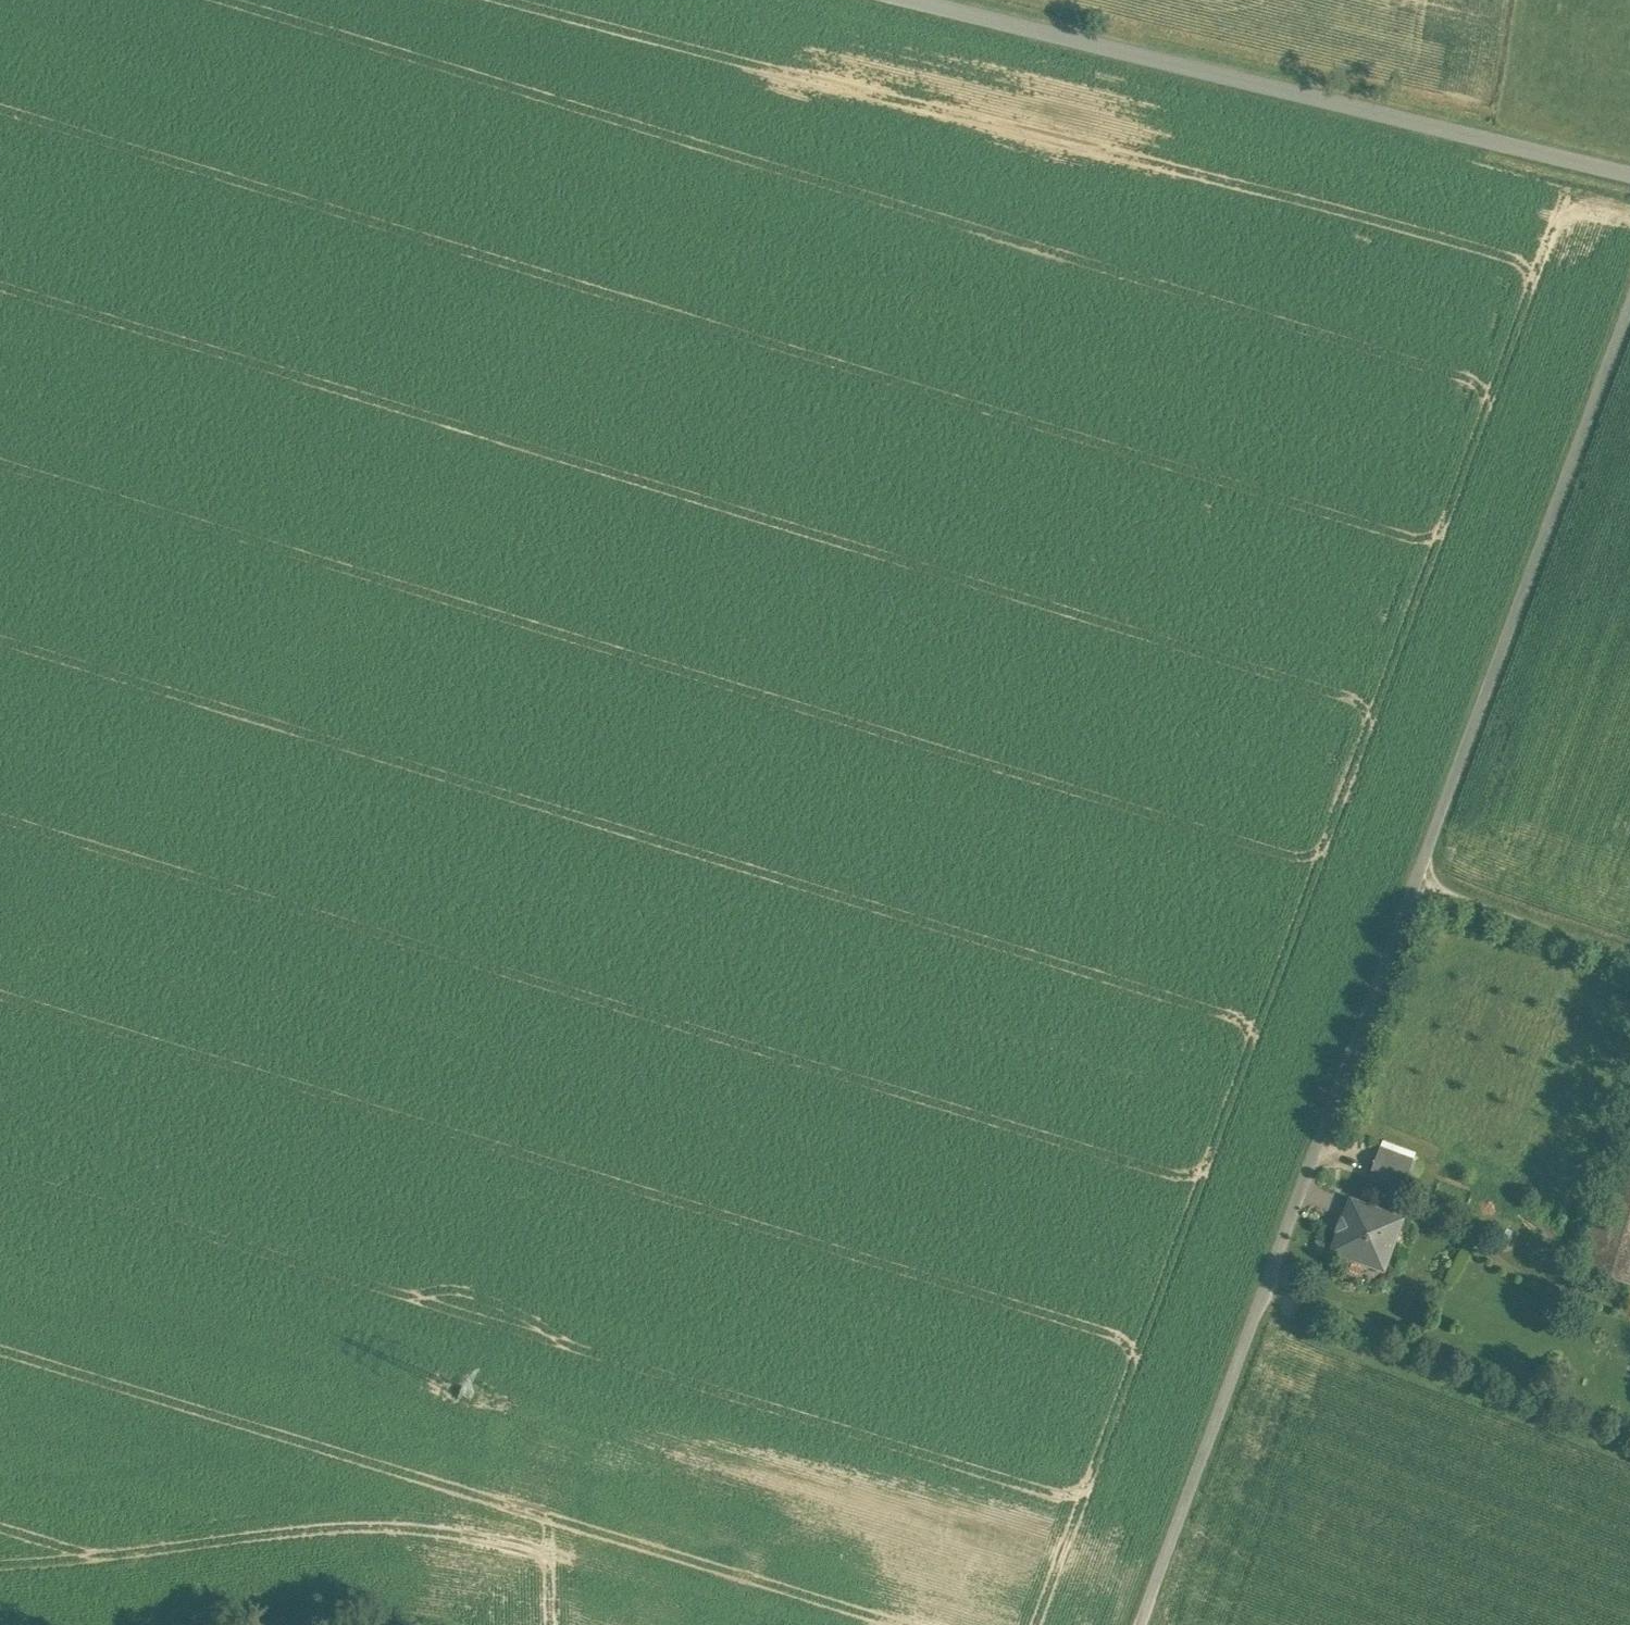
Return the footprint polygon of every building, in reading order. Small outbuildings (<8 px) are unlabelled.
[(1412,1161),(1380,1149),(1369,1177),(1402,1189),(1412,1161)] [(1614,1162),(1581,1271),(1629,1286),(1629,1167),(1614,1162)] [(1402,1220),(1351,1202),(1332,1253),(1374,1268),(1387,1262),(1402,1220)]
